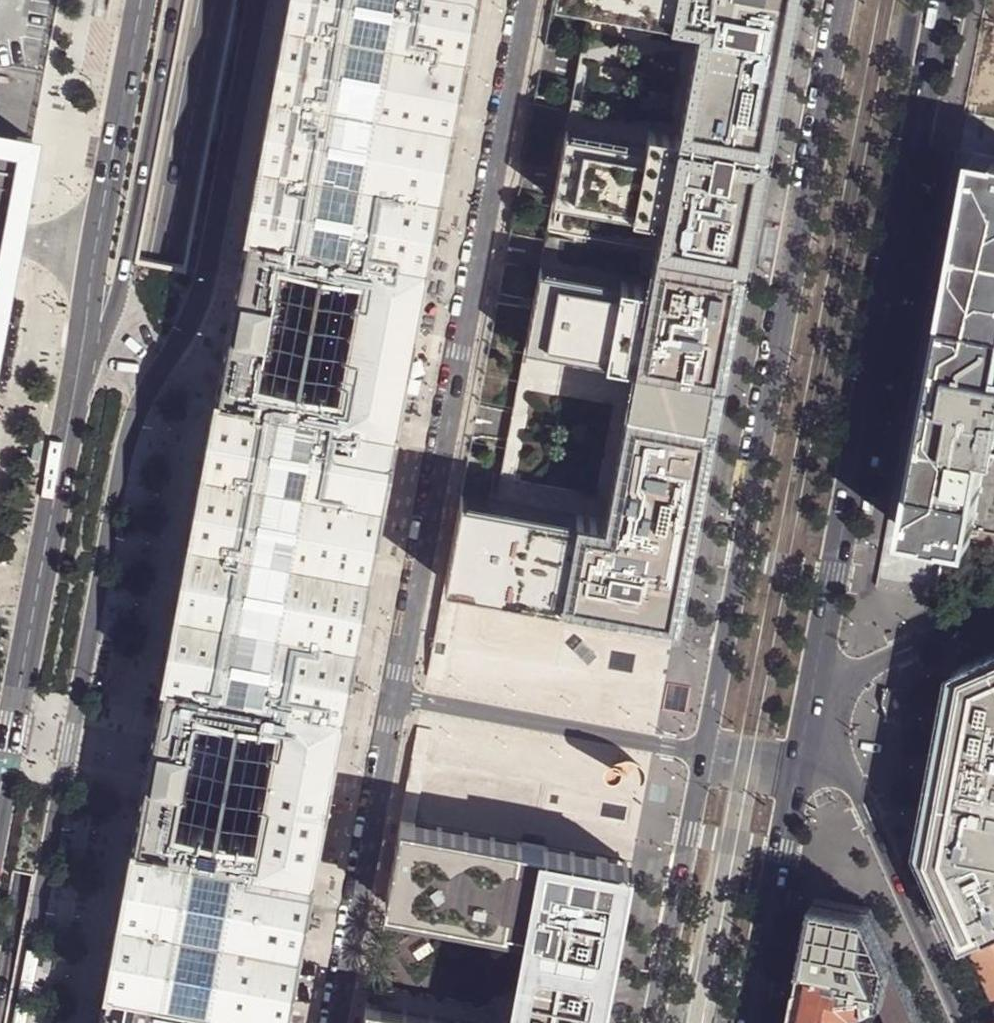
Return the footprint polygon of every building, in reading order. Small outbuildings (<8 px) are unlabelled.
[(134,838),(131,838),(100,1021),(97,1021),(97,1022),(287,1022),(374,568),(480,0),(287,0),(245,227),(247,228),(218,389),(215,389),(201,462),(161,675),(165,676),(134,838)] [(545,229),(743,266),(794,0),(588,0),(545,229)] [(34,135),(0,129),(0,319),(34,135)] [(930,537),(930,541),(948,544),(949,540),(971,543),(974,528),(979,529),(993,453),(993,159),(976,156),(938,360),(906,533),(930,537)] [(743,266),(545,229),(508,427),(495,501),(460,495),(444,581),(676,625),(743,266)] [(300,264),(289,262),(286,279),(278,278),(277,285),(296,288),(300,264)] [(361,275),(346,272),(322,389),(338,392),(361,275)] [(283,355),(265,351),(263,358),(271,360),(267,377),(279,380),(283,355)] [(993,453),(979,529),(993,532),(993,453)] [(582,638),(573,647),(587,662),(597,654),(582,638)] [(962,668),(954,710),(938,797),(928,852),(968,942),(993,931),(993,653),(962,668)] [(216,711),(205,708),(202,725),(194,724),(193,731),(211,734),(216,711)] [(277,722),(261,719),(240,836),(255,839),(277,722)] [(199,802),(180,799),(179,806),(186,808),(183,825),(195,827),(199,802)] [(402,820),(387,904),(531,930),(514,1022),(604,1022),(633,863),(402,820)] [(809,967),(856,977),(860,984),(858,995),(859,995),(857,1004),(870,1003),(884,999),(895,1022),(920,1022),(869,910),(821,901),(816,925),(809,967)] [(968,942),(982,972),(993,1000),(993,931),(968,942)] [(857,1004),(859,995),(858,995),(860,984),(856,977),(809,967),(808,967),(804,986),(797,1022),(854,1022),(857,1004)] [(870,1003),(857,1004),(854,1022),(858,1022),(861,1008),(870,1007),(870,1003)] [(368,1004),(365,1022),(470,1022),(368,1004)]
